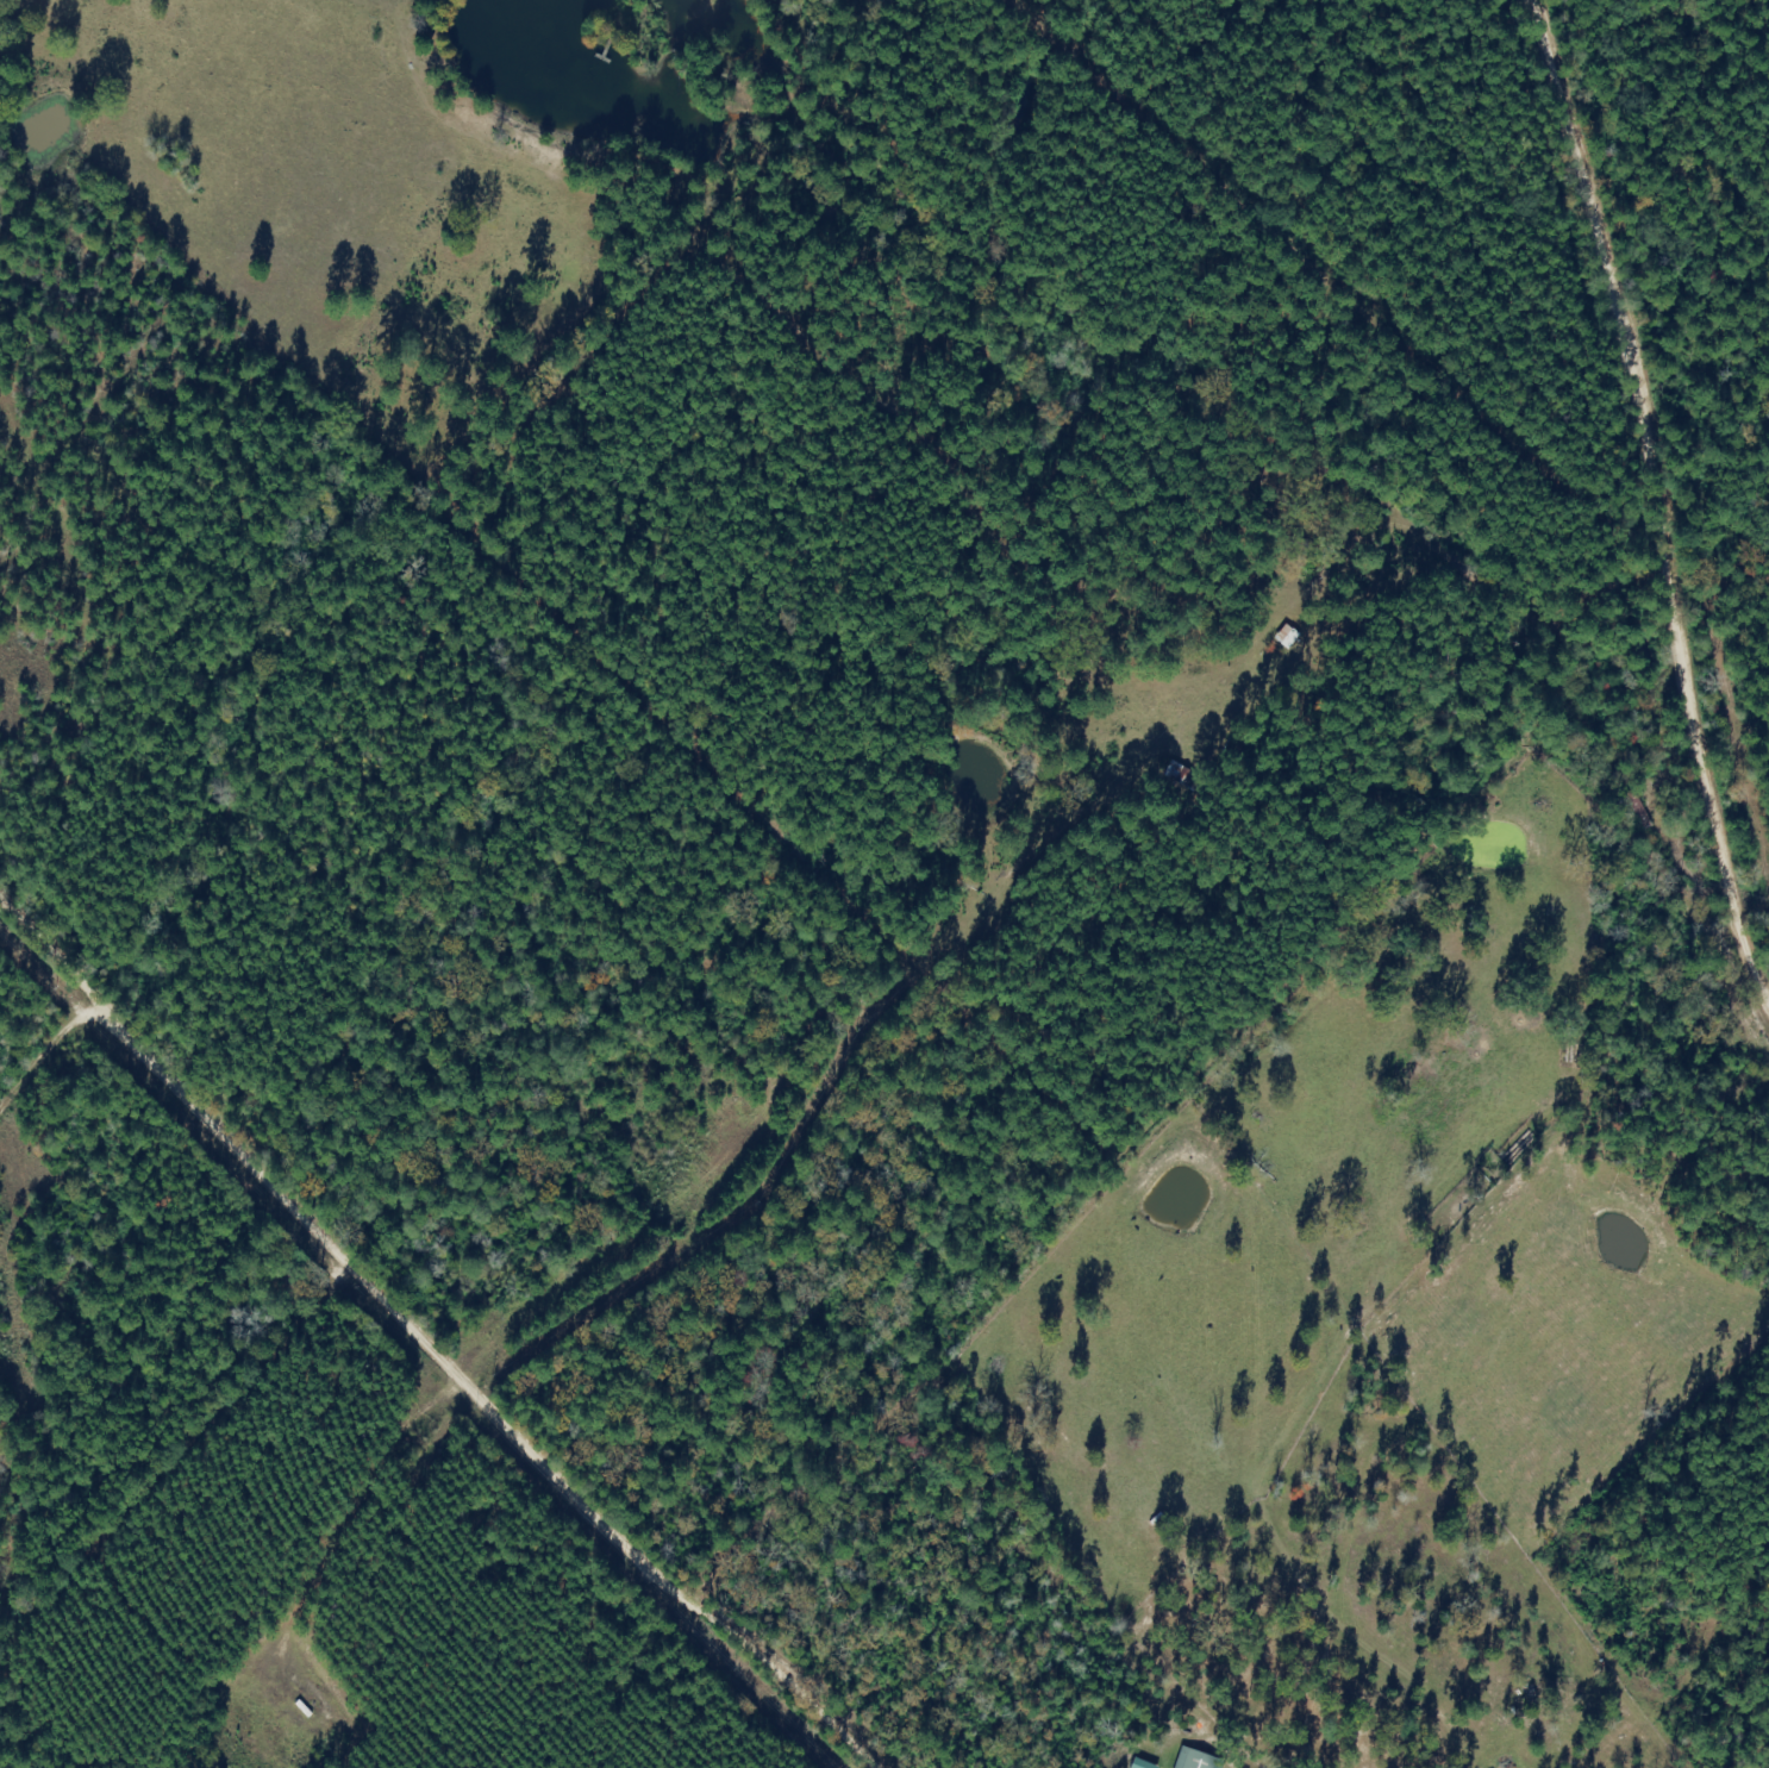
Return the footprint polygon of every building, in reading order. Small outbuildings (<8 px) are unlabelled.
[(1187,1748),(1180,1767),(1227,1767),(1229,1761),(1187,1748)] [(1141,1759),(1137,1767),(1162,1767),(1141,1759)]
